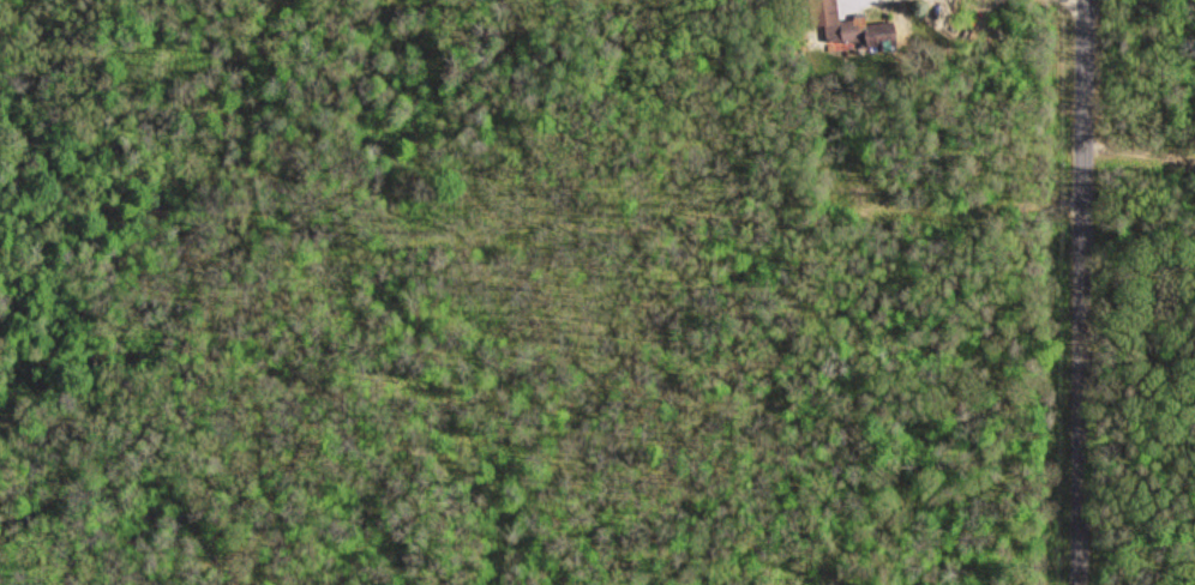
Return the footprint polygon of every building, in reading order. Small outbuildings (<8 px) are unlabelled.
[(892,39),(890,20),(864,22),(863,14),(835,17),(833,0),(807,0),(809,25),(822,24),(824,45),(892,39)]
